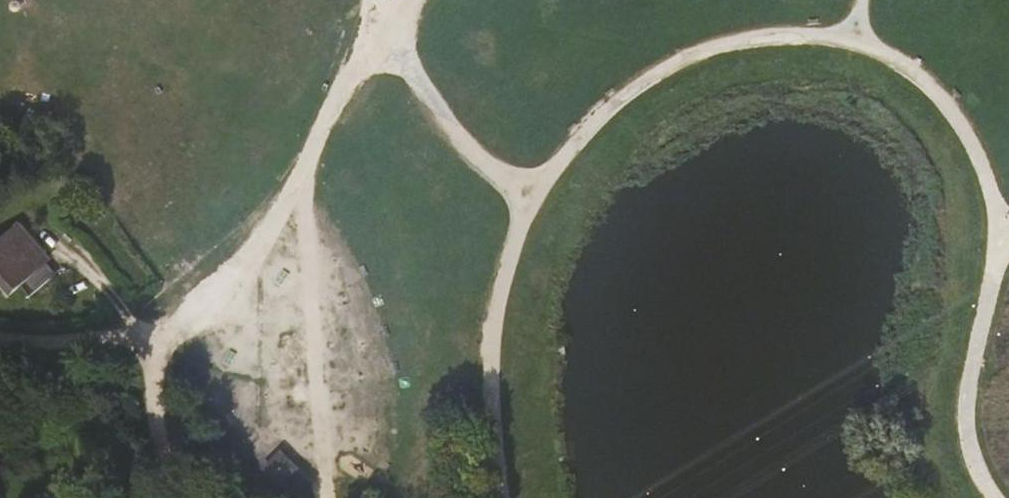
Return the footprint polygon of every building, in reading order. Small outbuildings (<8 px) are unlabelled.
[(0,270),(0,271),(17,292),(23,287),(31,297),(56,275),(27,243),(32,239),(19,223),(0,240),(0,261),(5,266),(0,270)] [(281,452),(264,468),(282,487),(299,471),(281,452)]
